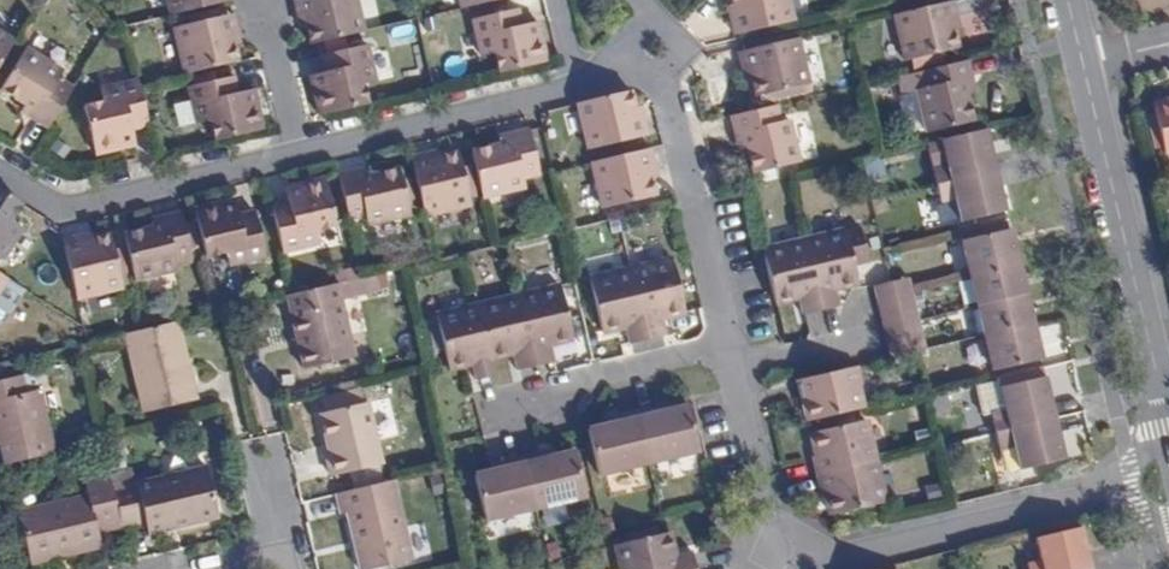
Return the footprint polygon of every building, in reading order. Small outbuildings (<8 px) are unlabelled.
[(223,2),(223,0),(166,0),(169,15),(223,2)] [(297,12),(301,30),(306,28),(300,0),(294,0),(297,12)] [(364,31),(356,0),(300,0),(306,28),(311,44),(364,31)] [(456,9),(495,0),(454,0),(456,9)] [(740,33),(793,21),(788,0),(733,0),(734,5),(740,33)] [(946,3),(953,31),(958,29),(952,1),(946,3)] [(946,3),(891,16),(900,59),(957,46),(953,31),(946,3)] [(728,6),(730,18),(735,36),(740,33),(734,5),(728,6)] [(517,9),(510,11),(514,27),(520,26),(517,9)] [(491,54),(495,74),(545,62),(536,22),(520,26),(514,27),(510,11),(471,21),(479,57),(491,54)] [(234,46),(241,44),(236,27),(233,14),(227,15),(234,46)] [(173,27),(184,74),(237,61),(234,46),(227,15),(173,27)] [(12,37),(0,29),(0,57),(12,37)] [(745,51),(751,79),(755,95),(810,82),(801,37),(745,51)] [(316,116),(365,105),(360,86),(376,82),(366,45),(328,54),(332,70),(324,72),(307,76),(316,116)] [(2,89),(25,105),(36,112),(32,119),(48,128),(71,90),(57,81),(62,70),(27,48),(2,89)] [(738,52),(742,68),(745,80),(751,79),(745,51),(738,52)] [(328,54),(320,56),(324,72),(332,70),(328,54)] [(961,62),(921,72),(926,88),(915,92),(925,133),(973,122),(963,80),(971,78),(966,61),(961,62)] [(234,76),(226,78),(230,94),(238,93),(234,76)] [(130,123),(146,119),(138,85),(136,77),(100,85),(103,98),(82,102),(92,150),(134,141),(130,123)] [(208,122),(212,141),(260,130),(252,89),(238,93),(230,94),(226,78),(189,86),(196,125),(208,122)] [(588,149),(641,137),(634,109),(630,91),(577,104),(588,149)] [(743,132),(746,145),(751,173),(803,160),(793,117),(780,119),(778,105),(731,117),(735,134),(743,132)] [(1152,109),(1162,156),(1168,154),(1168,105),(1152,109)] [(996,171),(986,129),(976,132),(940,141),(946,166),(934,169),(937,185),(996,171)] [(539,179),(528,130),(510,134),(512,141),(500,145),(470,150),(482,198),(524,188),(523,182),(539,179)] [(644,150),(591,163),(600,205),(653,192),(651,179),(644,150)] [(439,157),(438,151),(410,156),(412,164),(439,157)] [(456,155),(439,157),(412,164),(424,215),(467,206),(456,155)] [(395,171),(370,175),(357,178),(356,171),(338,175),(349,222),(363,219),(366,227),(407,218),(395,171)] [(1005,210),(996,171),(937,185),(941,203),(955,200),(960,223),(1005,210)] [(275,222),(283,256),(317,248),(314,233),(334,230),(323,183),(285,191),(290,210),(291,218),(275,222)] [(2,260),(21,230),(10,222),(18,208),(0,196),(0,258),(2,260)] [(195,213),(206,259),(226,255),(229,268),(265,259),(258,228),(242,232),(239,222),(235,204),(195,213)] [(273,214),(275,222),(291,218),(290,210),(273,214)] [(123,232),(135,281),(176,272),(174,263),(191,259),(189,247),(196,245),(190,222),(183,223),(180,212),(163,217),(164,224),(152,227),(123,232)] [(258,228),(256,219),(239,222),(242,232),(258,228)] [(860,227),(804,240),(821,311),(839,307),(835,289),(857,284),(853,266),(867,262),(860,227)] [(949,242),(958,279),(1018,265),(1009,228),(949,242)] [(92,232),(62,238),(64,246),(91,240),(90,234),(92,232)] [(91,240),(64,246),(76,299),(119,289),(117,276),(110,247),(108,236),(91,240)] [(804,240),(762,250),(775,303),(798,298),(802,315),(811,313),(821,311),(804,240)] [(110,247),(117,276),(125,274),(118,246),(110,247)] [(657,264),(631,271),(647,340),(666,335),(662,318),(683,313),(670,262),(657,264)] [(1018,265),(958,279),(965,309),(1025,294),(1018,265)] [(647,340),(631,271),(589,280),(602,332),(625,326),(629,344),(647,340)] [(380,290),(376,274),(362,277),(292,295),(286,296),(303,370),(354,358),(341,301),(380,290)] [(909,278),(874,286),(878,305),(913,296),(909,278)] [(562,288),(519,297),(535,366),(554,362),(550,345),(573,339),(562,288)] [(1025,294),(965,309),(973,338),(1033,325),(1025,294)] [(913,296),(878,305),(882,322),(917,314),(913,296)] [(535,366),(519,297),(478,308),(490,359),(513,353),(517,370),(535,366)] [(490,359),(478,308),(436,317),(448,368),(466,364),(472,363),(476,380),(494,376),(490,359)] [(917,314),(882,322),(886,340),(921,332),(917,314)] [(193,399),(176,322),(146,329),(125,334),(143,410),(193,399)] [(1033,325),(973,338),(955,343),(963,377),(1041,360),(1033,325)] [(921,332),(886,340),(891,358),(918,352),(926,350),(921,332)] [(862,383),(859,366),(849,368),(799,379),(804,400),(809,421),(863,408),(856,385),(862,383)] [(989,414),(993,433),(1055,418),(1044,375),(995,386),(994,380),(968,386),(976,416),(989,414)] [(52,453),(36,388),(22,391),(18,376),(0,380),(0,466),(52,453)] [(324,457),(328,474),(381,462),(368,401),(363,401),(360,388),(322,396),(326,411),(321,411),(331,455),(324,457)] [(636,411),(649,464),(700,452),(688,406),(662,412),(660,405),(636,411)] [(613,424),(589,429),(600,475),(649,464),(636,411),(611,416),(613,424)] [(1014,472),(1064,459),(1055,418),(993,433),(998,455),(1009,451),(1014,472)] [(816,475),(874,461),(865,422),(812,435),(817,456),(812,457),(814,465),(816,475)] [(522,456),(534,506),(583,495),(573,451),(549,457),(547,450),(522,456)] [(499,469),(491,471),(475,475),(483,518),(534,506),(522,456),(498,462),(499,469)] [(826,493),(831,516),(884,503),(874,461),(816,475),(819,487),(821,494),(826,493)] [(112,488),(121,527),(145,522),(149,534),(217,519),(206,467),(112,488)] [(98,533),(121,527),(112,488),(109,476),(85,481),(88,495),(15,512),(27,563),(100,546),(98,533)] [(440,476),(428,478),(433,492),(444,490),(440,476)] [(391,481),(334,494),(339,513),(347,511),(360,568),(366,568),(409,560),(391,481)] [(1027,568),(1089,568),(1090,568),(1081,527),(1036,537),(1041,561),(1026,565),(1027,568)] [(621,568),(696,568),(692,551),(674,555),(673,549),(669,533),(654,536),(652,529),(628,534),(629,542),(616,545),(621,568)]
